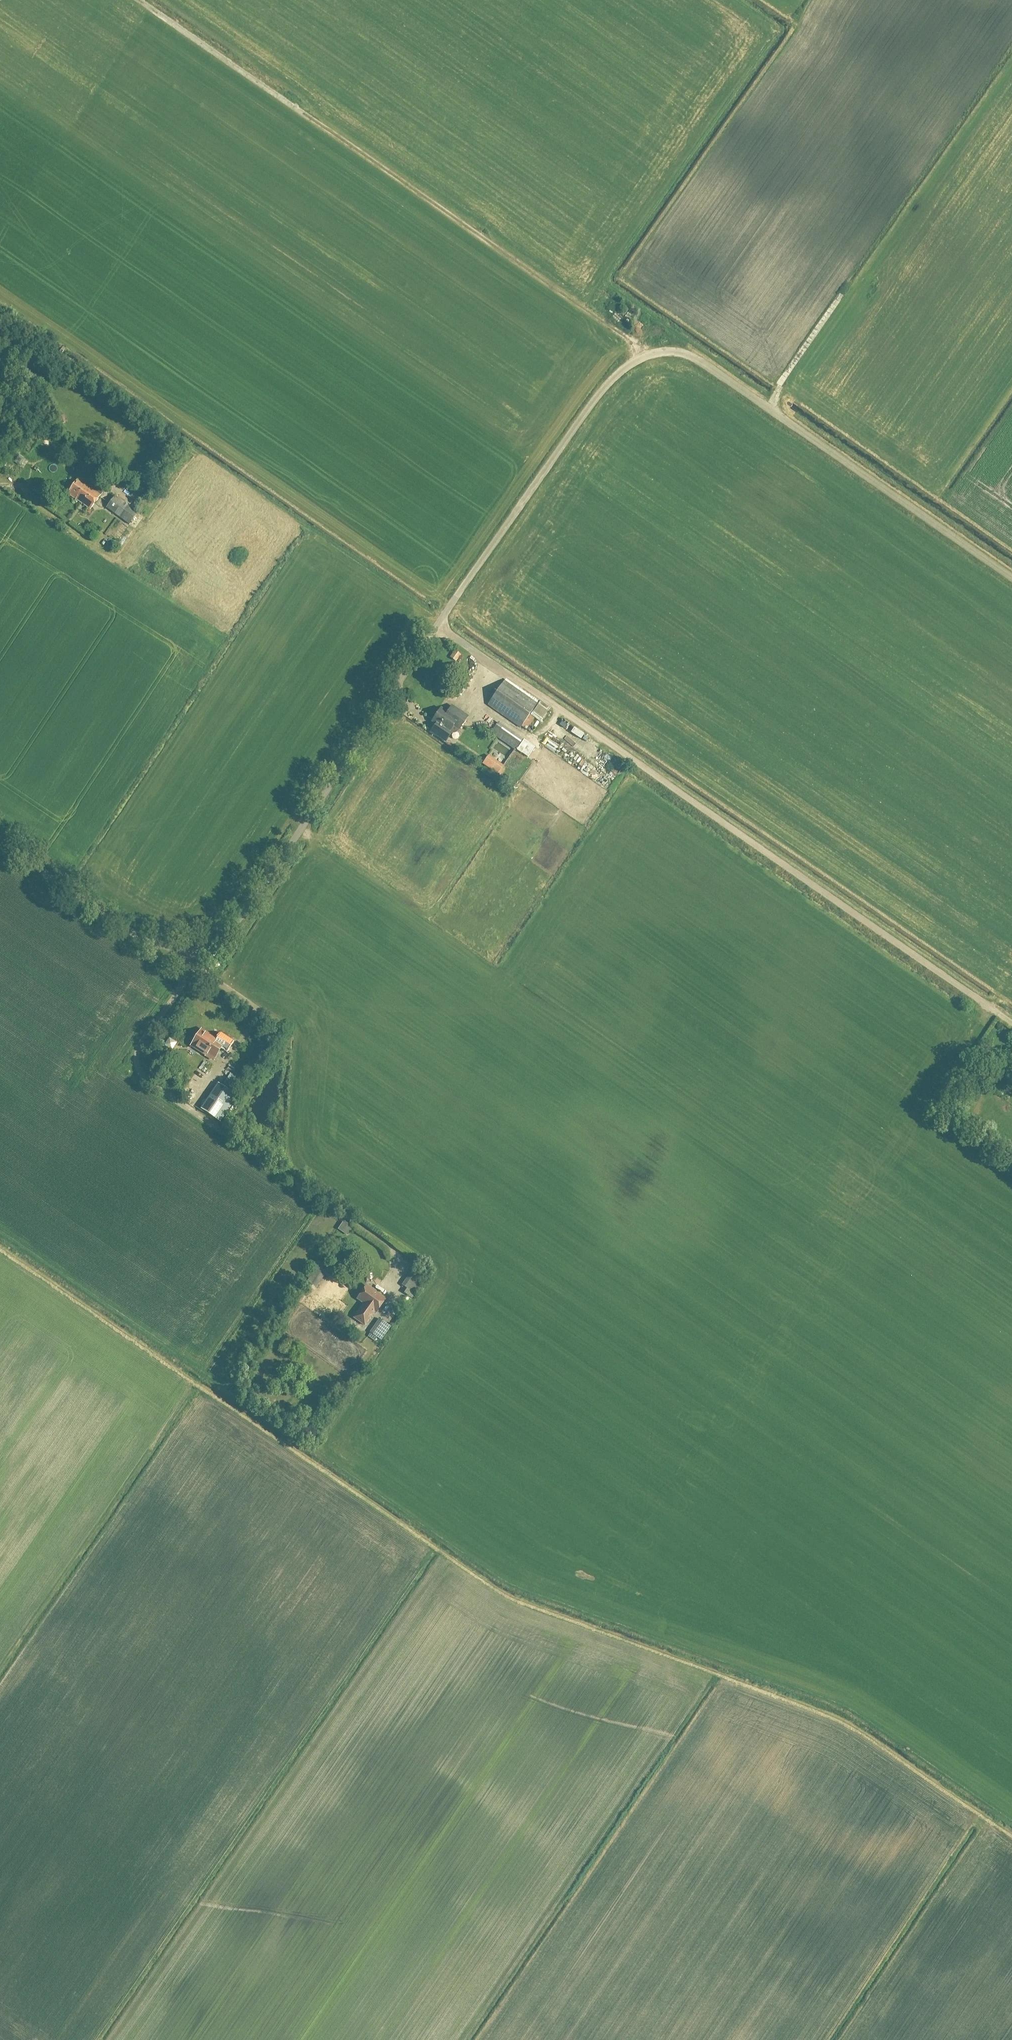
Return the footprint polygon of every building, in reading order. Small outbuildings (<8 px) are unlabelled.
[(7,380),(0,389),(0,391),(4,394),(12,384),(7,380)] [(68,493),(83,503),(91,509),(101,494),(78,478),(68,493)] [(130,524),(139,512),(116,495),(107,507),(130,524)] [(454,650),(450,656),(456,661),(461,654),(454,650)] [(520,727),(537,702),(505,679),(487,704),(520,727)] [(437,713),(454,724),(459,728),(467,716),(452,705),(447,712),(441,708),(437,713)] [(454,724),(437,713),(432,720),(436,723),(431,731),(446,741),(451,732),(449,731),(454,724)] [(529,754),(535,745),(524,736),(517,745),(529,754)] [(192,1045),(207,1055),(207,1056),(210,1058),(212,1058),(213,1059),(220,1048),(227,1053),(234,1041),(221,1032),(216,1040),(202,1030),(192,1045)] [(238,1096),(218,1082),(200,1108),(220,1122),(238,1096)] [(965,1113),(960,1119),(967,1124),(972,1118),(965,1113)] [(306,1276),(307,1276),(310,1278),(308,1281),(313,1284),(325,1265),(318,1260),(317,1259),(306,1276)] [(422,1279),(412,1272),(403,1285),(413,1292),(422,1279)] [(386,1299),(367,1285),(357,1298),(364,1303),(354,1317),(365,1325),(375,1311),(377,1312),(386,1299)] [(390,1326),(380,1319),(370,1332),(380,1339),(390,1326)]
